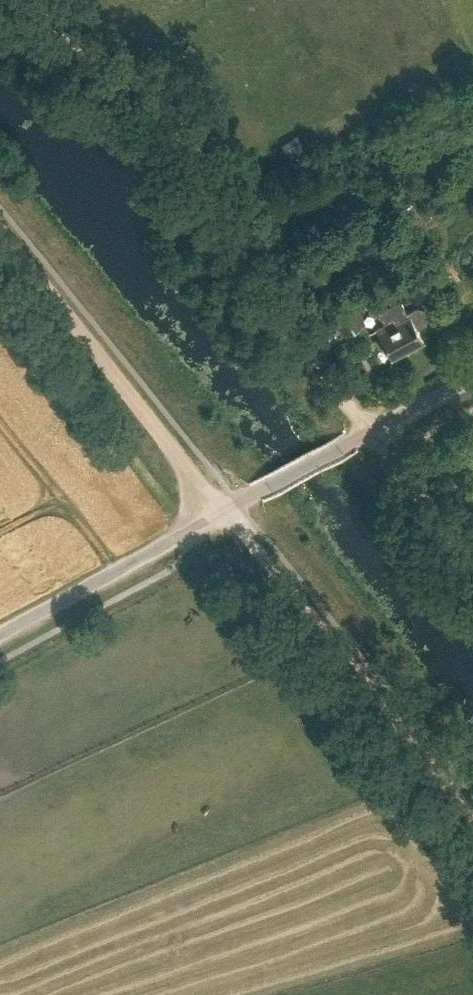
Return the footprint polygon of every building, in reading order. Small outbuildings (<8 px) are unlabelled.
[(408,219),(421,212),(422,212),(416,200),(402,208),(408,219)] [(343,335),(364,324),(352,299),(331,310),(343,335)] [(404,311),(397,299),(376,310),(383,322),(373,327),(388,357),(421,340),(414,327),(423,322),(425,315),(421,308),(415,306),(404,311)]
